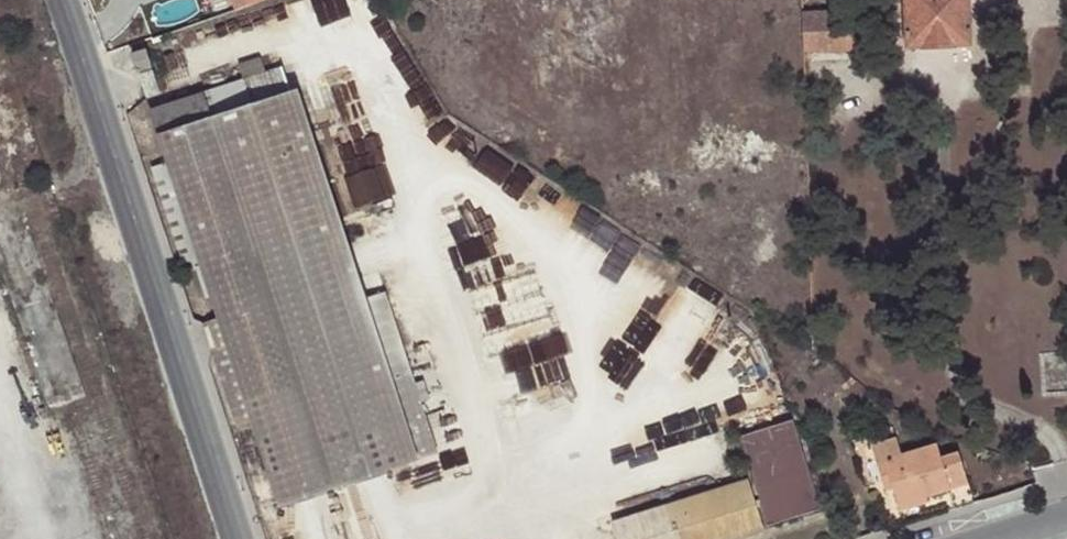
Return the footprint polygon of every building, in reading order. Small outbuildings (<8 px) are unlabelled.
[(966,0),(904,0),(906,46),(969,43),(966,0)] [(850,10),(801,12),(802,51),(852,48),(850,10)] [(149,50),(133,55),(139,75),(154,71),(149,50)] [(211,118),(290,92),(281,65),(202,92),(211,118)] [(149,109),(166,160),(216,319),(252,426),(277,505),(436,452),(384,291),(357,301),(290,92),(211,118),(202,92),(149,109)] [(252,426),(216,319),(201,323),(236,429),(252,426)] [(791,419),(740,435),(762,497),(751,500),(744,482),(614,523),(619,538),(722,538),(760,527),(753,508),(764,506),(769,523),(818,508),(791,419)] [(871,444),(882,478),(889,476),(892,486),(898,504),(925,496),(967,484),(958,452),(940,456),(936,442),(901,453),(896,437),(871,444)] [(889,476),(882,478),(885,488),(892,486),(889,476)] [(927,503),(925,496),(898,504),(900,511),(927,503)]
